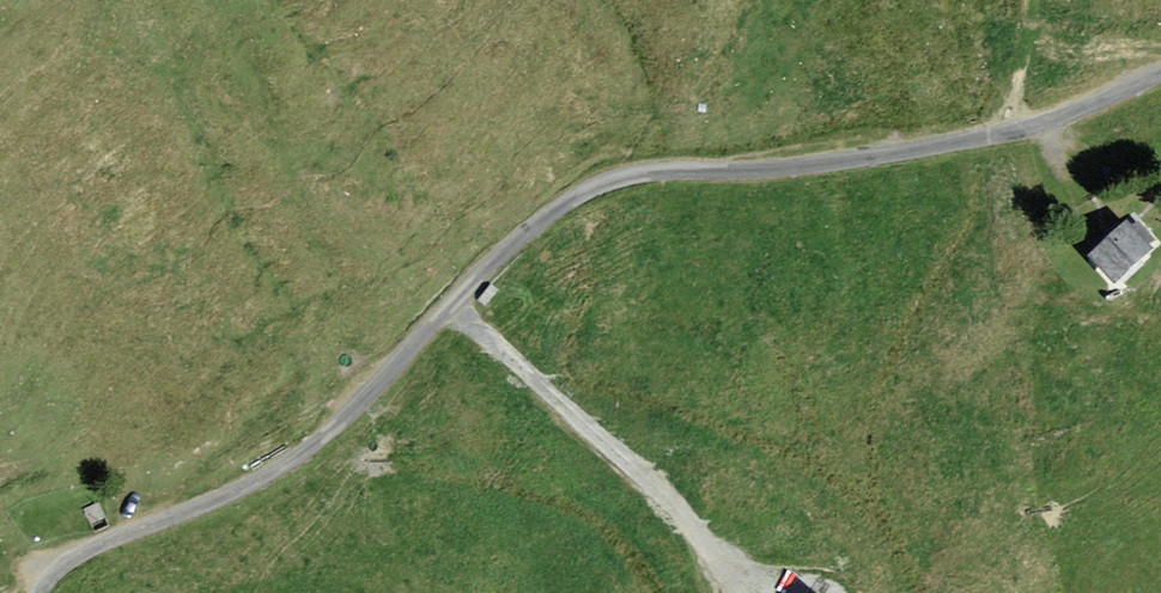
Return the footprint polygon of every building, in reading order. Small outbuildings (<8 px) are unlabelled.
[(1150,247),(1127,222),(1092,253),(1114,278),(1150,247)]
